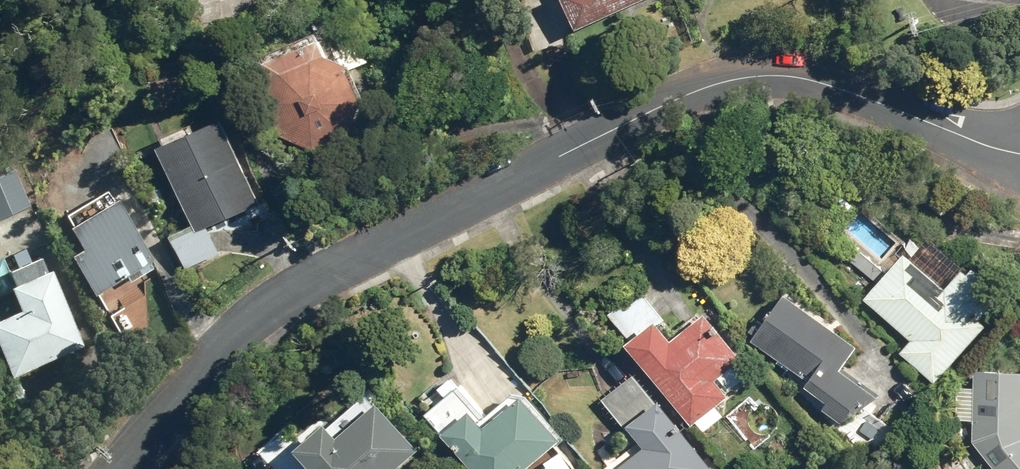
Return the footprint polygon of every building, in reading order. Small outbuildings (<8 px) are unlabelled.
[(643,0),(551,0),(568,35),(643,0)] [(275,137),(307,153),(340,140),(351,106),(337,76),(367,64),(348,18),(314,32),(318,43),(305,48),(303,44),(249,66),(259,82),(257,99),(275,137)] [(180,236),(192,266),(226,252),(213,221),(267,199),(233,116),(169,142),(203,227),(180,236)] [(35,203),(18,166),(0,175),(0,219),(35,203)] [(77,252),(101,292),(132,273),(135,278),(158,265),(154,260),(160,256),(124,195),(76,224),(89,245),(77,252)] [(19,373),(91,344),(59,263),(54,265),(49,252),(16,265),(17,267),(10,270),(25,308),(0,318),(0,325),(19,373)] [(963,275),(934,253),(917,274),(899,258),(859,303),(906,345),(896,356),(931,387),(980,330),(973,324),(991,304),(987,301),(992,294),(965,273),(963,275)] [(662,345),(651,332),(661,323),(635,292),(603,317),(626,342),(615,349),(685,429),(694,423),(701,433),(720,418),(713,409),(725,401),(722,398),(744,379),(730,365),(735,361),(695,318),(662,345)] [(817,414),(835,427),(873,402),(835,374),(850,352),(778,299),(755,331),(748,325),(741,336),(747,341),(744,346),(801,389),(799,391),(821,408),(817,414)] [(969,374),(969,444),(988,468),(1019,468),(1019,377),(969,374)] [(628,377),(596,403),(637,453),(616,468),(704,468),(628,377)] [(453,389),(420,418),(437,437),(433,441),(458,468),(526,468),(552,446),(515,401),(510,404),(506,399),(480,421),(453,389)] [(297,468),(395,468),(410,456),(368,408),(327,443),(315,429),(285,455),(297,468)] [(942,458),(923,468),(949,468),(942,458)]
